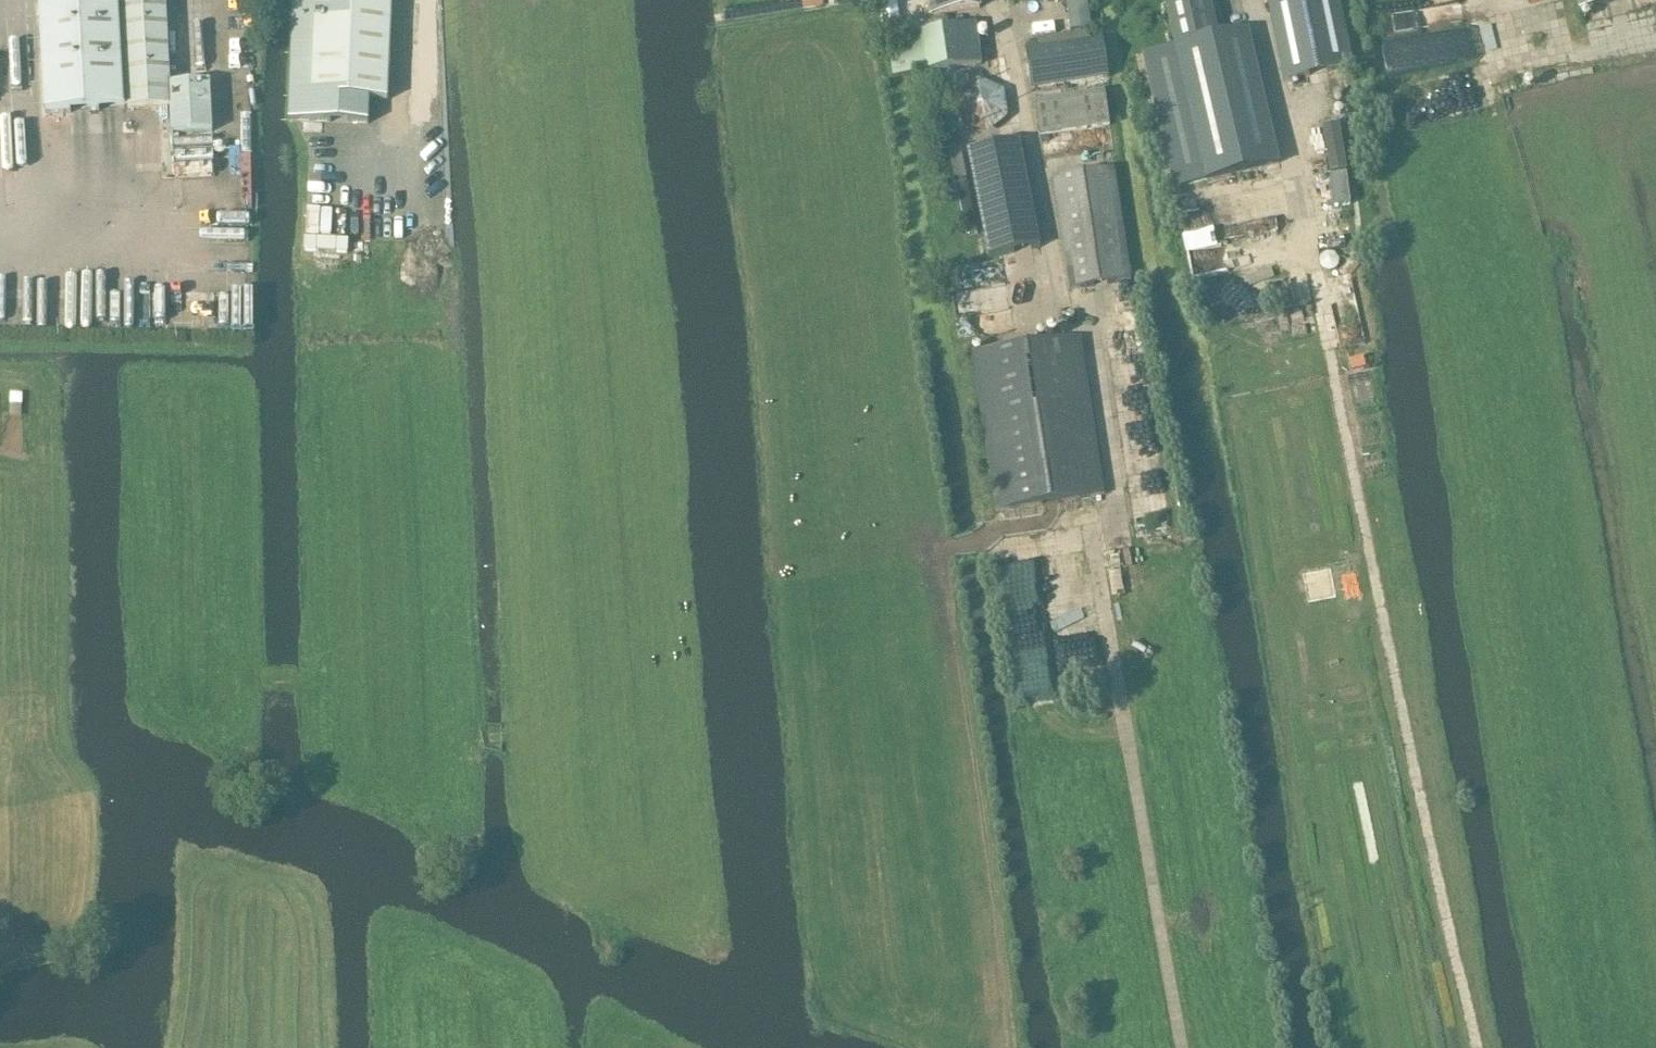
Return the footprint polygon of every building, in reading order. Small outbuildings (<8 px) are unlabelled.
[(118,0),(102,0),(38,4),(45,115),(125,110),(118,0)] [(171,84),(166,0),(121,0),(127,110),(171,107),(173,133),(213,131),(210,82),(171,84)] [(369,99),(388,100),(392,0),(294,0),(289,120),(368,123),(369,99)] [(928,15),(980,7),(979,0),(926,0),(928,15)] [(1166,5),(1207,181),(1279,163),(1248,31),(1218,37),(1210,0),(1187,0),(1166,5)] [(1352,66),(1338,0),(1268,0),(1285,81),(1352,66)] [(976,25),(907,35),(890,37),(895,76),(912,74),(982,64),(976,25)] [(1104,40),(1027,52),(1033,89),(1034,89),(1104,78),(1109,78),(1104,40)] [(1105,87),(1035,98),(1041,136),(1111,126),(1105,87)] [(1323,128),(1330,174),(1347,172),(1340,125),(1323,128)] [(990,258),(1041,248),(1019,141),(968,151),(990,258)] [(1070,289),(1130,280),(1113,168),(1053,178),(1070,289)] [(1330,176),(1333,206),(1350,204),(1347,174),(1330,176)] [(997,511),(1104,494),(1080,336),(972,352),(997,511)]
